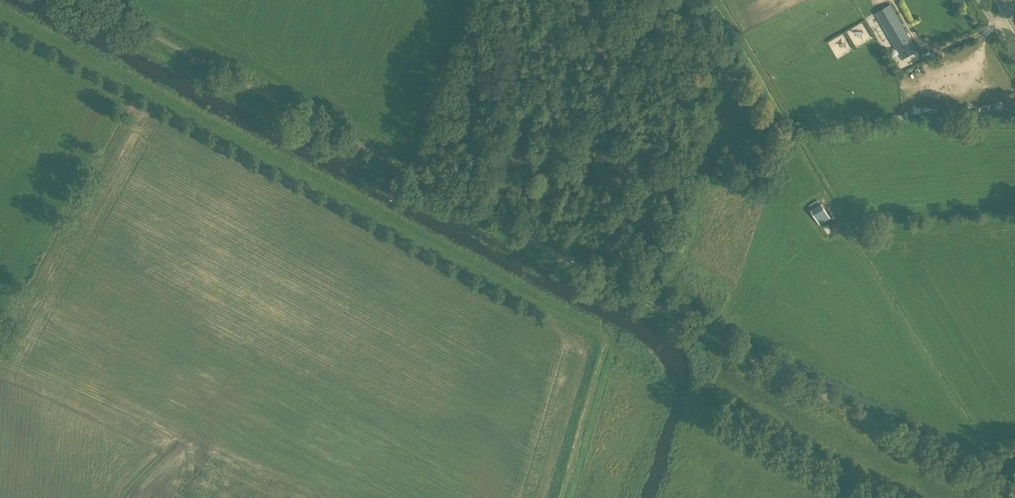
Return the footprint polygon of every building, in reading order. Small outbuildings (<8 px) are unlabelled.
[(882,43),(890,38),(902,59),(917,50),(890,4),(869,16),(875,26),(877,25),(873,27),(882,43)] [(822,204),(820,204),(817,199),(809,204),(812,209),(810,210),(820,224),(831,217),(822,204)] [(677,230),(671,248),(682,252),(688,233),(677,230)]
